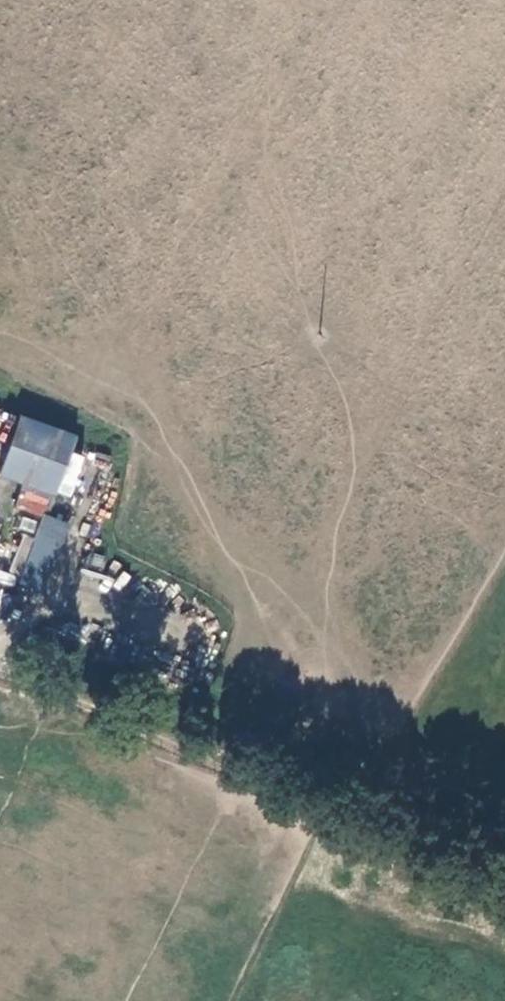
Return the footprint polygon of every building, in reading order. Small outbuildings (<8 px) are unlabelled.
[(66,493),(83,441),(22,421),(5,473),(66,493)] [(9,572),(0,569),(0,580),(42,596),(70,524),(44,514),(35,538),(24,534),(9,572)]
